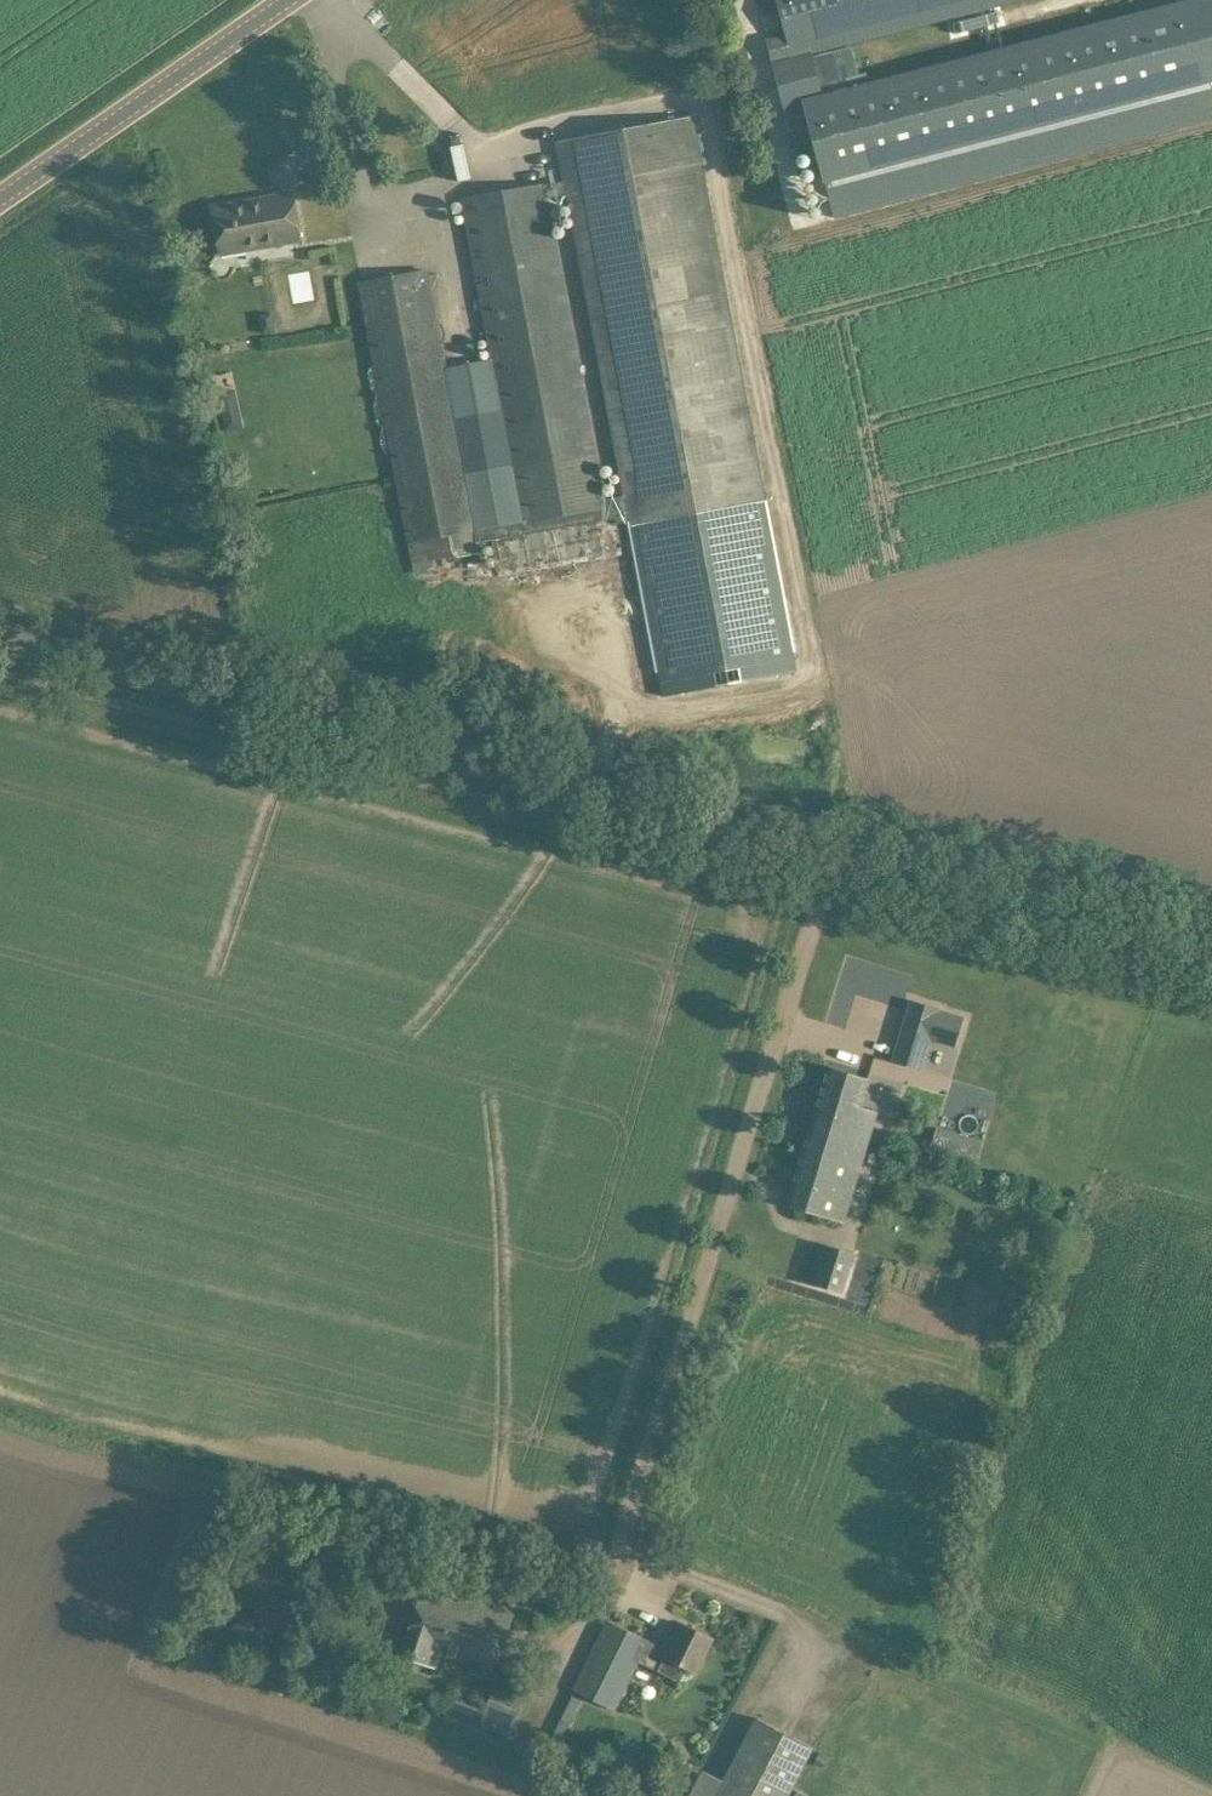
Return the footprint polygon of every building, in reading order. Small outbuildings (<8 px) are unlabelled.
[(861,84),(852,46),(983,12),(1027,0),(778,0),(787,34),(766,39),(795,154),(817,149),(824,180),(1211,82),(1211,0),(1191,0),(861,84)] [(988,30),(1043,16),(1038,0),(1027,0),(983,12),(988,30)] [(461,199),(491,358),(446,367),(428,270),(361,283),(360,283),(398,483),(400,494),(410,543),(413,564),(435,560),(469,554),(481,552),(479,542),(616,518),(617,524),(618,524),(629,522),(630,527),(633,526),(666,701),(799,676),(776,555),(694,116),(556,142),(563,182),(548,184),(547,183),(461,199)] [(295,192),(213,206),(222,254),(303,240),(295,192)] [(232,412),(223,413),(227,432),(245,428),(243,418),(232,412)] [(944,1006),(916,997),(898,1059),(927,1067),(936,1036),(960,1043),(969,1014),(944,1007),(944,1006)] [(812,1127),(868,1144),(878,1111),(860,1106),(869,1078),(831,1066),(812,1127)] [(868,1144),(812,1127),(789,1204),(844,1221),(868,1144)] [(821,1243),(809,1283),(842,1294),(855,1253),(821,1243)] [(865,1299),(876,1256),(858,1251),(847,1294),(865,1299)] [(441,1649),(471,1661),(494,1669),(516,1611),(460,1591),(457,1601),(423,1590),(401,1658),(434,1669),(440,1651),(441,1649)] [(637,1661),(659,1672),(678,1681),(685,1666),(697,1672),(714,1637),(683,1622),(675,1638),(669,1635),(663,1647),(610,1620),(575,1690),(614,1709),(637,1661)] [(495,1686),(483,1719),(512,1729),(524,1697),(495,1686)] [(756,1717),(715,1795),(789,1795),(815,1748),(756,1717)]
